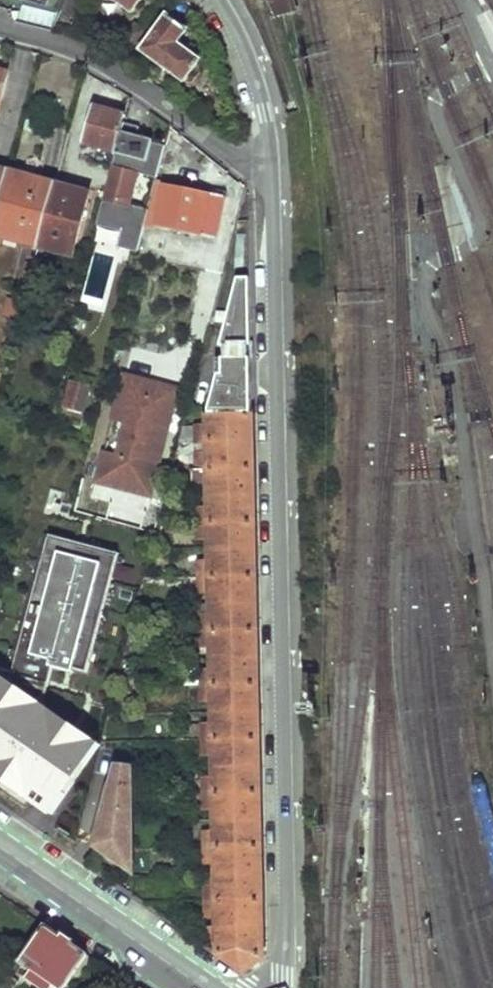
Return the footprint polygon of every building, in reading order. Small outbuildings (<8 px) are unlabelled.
[(79,16),(85,0),(67,0),(64,6),(63,9),(79,16)] [(134,11),(142,0),(119,0),(134,11)] [(268,20),(291,15),(287,0),(263,0),(268,20)] [(169,15),(143,50),(185,81),(200,60),(177,43),(187,29),(169,15)] [(126,37),(133,42),(143,28),(136,23),(126,37)] [(143,28),(133,42),(139,47),(149,32),(143,28)] [(0,64),(0,94),(3,95),(9,67),(0,64)] [(93,111),(85,143),(117,151),(124,128),(127,114),(110,110),(109,114),(93,111)] [(140,132),(124,128),(117,151),(104,199),(130,206),(138,174),(158,180),(167,147),(145,142),(143,149),(136,147),(140,132)] [(39,251),(57,184),(8,171),(0,202),(0,241),(39,251)] [(39,251),(31,280),(49,284),(56,255),(58,249),(75,253),(91,193),(57,184),(39,251)] [(165,227),(217,238),(226,196),(166,184),(158,226),(165,227)] [(130,206),(104,199),(99,222),(126,229),(121,247),(140,252),(151,211),(130,206)] [(58,249),(56,255),(73,260),(75,253),(58,249)] [(210,414),(253,413),(252,378),(252,358),(229,358),(229,346),(252,345),(250,277),(239,277),(222,346),(227,346),(227,359),(226,359),(210,410),(210,414)] [(252,358),(252,345),(229,346),(229,358),(252,358)] [(106,450),(98,482),(151,495),(179,389),(125,375),(114,420),(127,423),(120,454),(106,450)] [(84,414),(92,385),(69,379),(62,408),(84,414)] [(197,425),(197,441),(210,441),(253,440),(253,419),(253,413),(210,414),(209,414),(209,425),(197,425)] [(198,453),(198,468),(254,467),(254,453),(253,440),(210,441),(210,453),(198,453)] [(211,484),(211,495),(255,494),(254,481),(254,467),(198,468),(198,484),(211,484)] [(199,506),(199,521),(255,520),(255,510),(255,494),(211,495),(211,506),(199,506)] [(212,537),(212,548),(256,548),(255,534),(255,520),(199,521),(199,538),(212,537)] [(89,673),(118,551),(48,534),(32,602),(44,605),(31,659),(89,673)] [(200,560),(200,576),(256,575),(256,562),(256,548),(212,548),(213,560),(200,560)] [(213,591),(213,602),(257,601),(256,587),(256,575),(200,576),(200,591),(213,591)] [(200,613),(201,630),(257,629),(257,617),(257,601),(213,602),(213,613),(200,613)] [(213,644),(214,657),(258,656),(257,642),(257,629),(201,630),(201,644),(213,644)] [(11,632),(3,661),(26,667),(32,638),(11,632)] [(201,667),(202,683),(258,682),(258,669),(258,656),(214,657),(214,667),(201,667)] [(215,698),(215,710),(259,709),(259,695),(258,682),(202,683),(202,698),(215,698)] [(12,699),(0,696),(0,762),(1,763),(7,743),(12,744),(20,717),(8,713),(12,699)] [(202,721),(203,737),(259,736),(259,723),(259,709),(215,710),(215,721),(202,721)] [(215,753),(216,764),(260,763),(260,751),(259,736),(203,737),(203,753),(215,753)] [(203,775),(203,793),(261,791),(260,780),(260,763),(216,764),(216,775),(203,775)] [(96,821),(92,840),(97,842),(96,844),(131,869),(131,786),(129,786),(131,773),(130,769),(129,767),(128,766),(125,765),(124,764),(121,765),(118,767),(116,769),(114,784),(112,784),(102,822),(96,821)] [(102,822),(112,784),(107,783),(96,821),(102,822)] [(217,808),(217,818),(261,817),(261,806),(261,791),(203,793),(204,808),(217,808)] [(204,830),(204,845),(261,843),(261,831),(261,817),(217,818),(217,830),(204,830)] [(217,861),(218,872),(262,871),(262,856),(261,843),(204,845),(205,861),(217,861)] [(205,883),(206,900),(263,899),(262,888),(262,871),(218,872),(218,883),(205,883)] [(218,914),(219,927),(263,926),(263,914),(263,899),(206,900),(207,914),(218,914)] [(219,927),(206,927),(206,937),(214,943),(219,944),(218,953),(244,970),(263,955),(263,943),(263,926),(219,927)] [(22,963),(36,973),(32,980),(43,987),(53,987),(54,986),(57,987),(65,987),(87,956),(46,928),(22,963)] [(11,976),(4,987),(14,987),(19,982),(11,976)]
